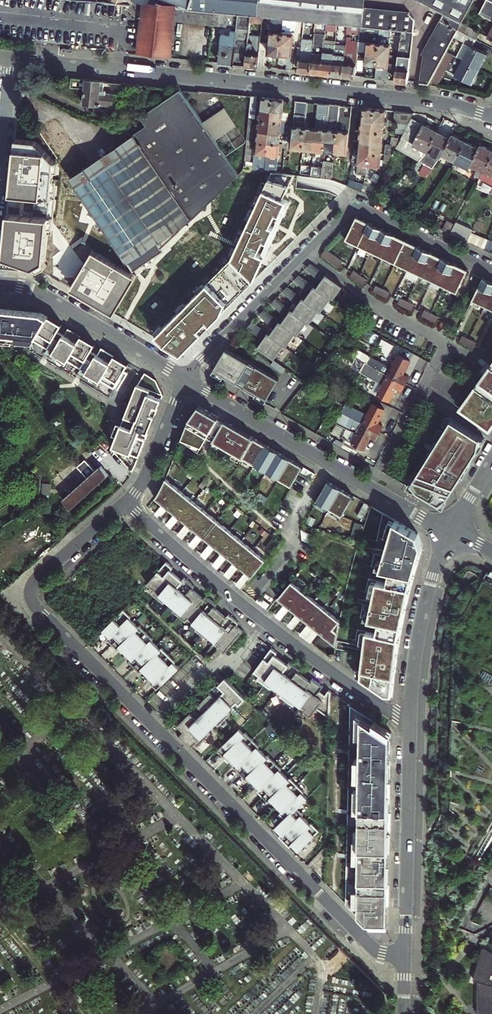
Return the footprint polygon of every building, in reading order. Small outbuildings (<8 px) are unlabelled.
[(143,4),(176,9),(185,10),(187,10),(191,0),(136,0),(143,4)] [(246,66),(249,36),(251,22),(251,16),(263,17),(267,17),(273,18),(285,19),(296,20),(301,21),(304,21),(317,22),(327,23),(338,25),(349,26),(361,27),(364,27),(367,28),(381,29),(391,30),(397,31),(398,31),(401,31),(413,32),(415,19),(409,12),(363,8),(364,0),(191,0),(187,10),(192,10),(199,11),(207,12),(214,12),(221,13),(239,14),(238,27),(237,31),(234,65),(240,65),(246,66)] [(431,7),(430,10),(435,12),(436,10),(444,14),(422,54),(424,55),(419,84),(425,84),(429,85),(447,52),(455,37),(458,31),(465,17),(474,0),(417,0),(431,7)] [(478,14),(491,21),(491,0),(485,0),(478,14)] [(175,21),(176,9),(143,4),(138,54),(154,56),(172,58),(175,21)] [(221,18),(221,13),(214,12),(207,12),(199,11),(192,10),(187,10),(185,10),(176,9),(175,21),(184,22),(191,23),(198,24),(205,24),(212,25),(220,26),(221,18)] [(239,14),(221,13),(221,18),(220,26),(233,27),(238,27),(239,14)] [(458,31),(476,40),(480,33),(465,26),(469,18),(465,17),(458,31)] [(282,44),(283,33),(284,24),(284,22),(285,19),(273,18),(270,43),(282,44)] [(295,26),(284,24),(283,33),(282,44),(293,45),(295,26)] [(349,26),(348,33),(360,35),(361,30),(361,27),(349,26)] [(378,55),(381,29),(367,28),(364,27),(364,30),(361,30),(360,35),(359,42),(368,42),(367,54),(378,55)] [(390,44),(391,30),(381,29),(378,55),(390,56),(391,47),(390,44)] [(223,34),(220,63),(228,64),(234,65),(237,31),(232,30),(232,35),(223,34)] [(401,34),(399,52),(399,56),(396,81),(403,82),(409,82),(413,32),(401,31),(401,34)] [(457,57),(480,69),(485,60),(488,54),(473,47),(476,40),(458,31),(455,37),(464,42),(457,57)] [(317,73),(322,74),(326,40),(326,35),(315,34),(315,40),(311,73),(317,73)] [(260,51),(261,42),(261,40),(257,39),(257,37),(249,36),(246,66),(253,66),(259,67),(260,51)] [(355,77),(358,55),(358,53),(359,42),(355,41),(355,38),(348,37),(347,45),(343,76),(349,77),(355,77)] [(311,73),(315,40),(302,39),(302,40),(302,46),(300,59),(299,71),(305,72),(311,73)] [(333,75),(336,44),(336,41),(326,40),(322,74),(327,74),(333,75)] [(282,44),(270,43),(269,54),(280,55),(282,44)] [(292,53),(293,45),(282,44),(280,55),(280,63),(287,64),(287,70),(290,70),(292,70),(294,58),(292,56),(292,53)] [(338,75),(343,76),(347,45),(336,44),(333,75),(338,75)] [(457,57),(447,52),(429,85),(433,86),(437,87),(446,71),(449,72),(457,57)] [(378,55),(367,54),(366,64),(377,65),(378,55)] [(390,56),(378,55),(377,65),(376,79),(383,80),(389,81),(390,69),(392,70),(393,56),(390,56)] [(472,84),(480,69),(457,57),(449,72),(472,84)] [(95,81),(72,79),(70,88),(86,89),(84,103),(112,105),(113,94),(104,93),(105,82),(95,81)] [(148,86),(119,83),(118,90),(146,93),(148,86)] [(193,219),(228,183),(239,173),(227,156),(247,142),(247,140),(225,107),(205,121),(183,90),(179,89),(137,119),(143,128),(84,168),(53,121),(38,131),(46,142),(57,158),(134,271),(163,252),(162,248),(193,219)] [(272,110),(273,99),(268,98),(263,98),(261,109),(272,110)] [(278,99),(273,99),(272,110),(271,121),(270,132),(280,133),(285,134),(285,129),(286,119),(287,111),(282,110),(283,105),(283,100),(278,99)] [(305,124),(307,102),(303,102),(295,101),(292,132),(292,138),(304,139),(305,128),(305,124)] [(315,129),(326,130),(329,105),(325,104),(318,104),(315,129)] [(338,131),(340,106),(337,106),(329,105),(326,130),(338,131)] [(350,116),(344,116),(345,106),(344,106),(340,106),(338,131),(348,133),(350,116)] [(364,108),(363,120),(373,121),(384,122),(385,111),(376,110),(364,108)] [(271,121),(272,110),(261,109),(260,120),(271,121)] [(413,114),(395,112),(394,123),(408,124),(411,118),(413,114)] [(419,159),(426,151),(428,149),(437,132),(430,129),(411,118),(408,124),(407,125),(403,135),(396,147),(419,159)] [(271,121),(260,120),(259,130),(270,132),(271,121)] [(362,131),(372,132),(373,121),(363,120),(362,126),(362,131)] [(384,122),(373,121),(372,132),(383,133),(383,128),(384,122)] [(394,124),(391,134),(403,135),(407,125),(394,124)] [(314,140),(315,129),(305,128),(304,139),(314,140)] [(325,141),(326,130),(315,129),(314,140),(325,141)] [(259,130),(257,141),(269,142),(270,132),(259,130)] [(338,131),(326,130),(325,141),(336,143),(338,131)] [(355,141),(361,142),(371,143),(372,132),(362,131),(355,130),(355,135),(355,141)] [(347,144),(348,133),(338,131),(336,143),(347,144)] [(280,133),(270,132),(269,142),(279,143),(279,139),(280,133)] [(383,133),(372,132),(371,143),(381,144),(382,139),(383,133)] [(444,136),(437,132),(428,149),(426,151),(419,159),(411,167),(424,177),(440,157),(442,154),(450,139),(444,136)] [(452,135),(450,139),(442,154),(455,161),(465,142),(460,140),(452,135)] [(304,139),(292,138),(291,143),(291,148),(303,149),(304,139)] [(37,141),(16,139),(5,264),(31,267),(34,268),(44,273),(49,261),(45,260),(47,233),(51,233),(55,185),(50,185),(51,171),(56,171),(57,163),(37,141)] [(314,140),(304,139),(303,149),(307,150),(313,151),(314,140)] [(325,141),(314,140),(313,151),(318,151),(324,152),(325,141)] [(267,169),(269,142),(257,141),(256,152),(255,152),(254,161),(251,161),(246,161),(245,167),(267,169)] [(336,143),(325,141),(324,152),(329,152),(335,153),(336,143)] [(278,151),(279,143),(269,142),(267,169),(277,170),(278,151)] [(360,147),(360,152),(370,153),(371,143),(361,142),(360,147)] [(469,168),(478,149),(473,146),(465,142),(455,161),(469,168)] [(347,144),(336,143),(335,153),(341,154),(346,154),(347,144)] [(381,150),(381,144),(371,143),(370,153),(380,154),(381,150)] [(478,149),(469,168),(466,173),(480,180),(484,173),(491,156),(491,152),(488,150),(480,146),(478,149)] [(357,174),(366,175),(369,165),(370,153),(360,152),(357,174)] [(380,154),(370,153),(369,165),(366,175),(365,179),(370,181),(379,165),(380,160),(380,154)] [(484,173),(480,180),(491,185),(491,156),(484,173)] [(323,158),(323,161),(321,175),(330,176),(333,178),(334,170),(335,159),(323,158)] [(311,165),(310,174),(321,175),(323,161),(312,159),(311,165)] [(311,165),(301,164),(300,173),(310,174),(311,165)] [(343,171),(334,170),(333,178),(342,179),(343,171)] [(294,175),(272,172),(231,259),(154,338),(168,345),(184,353),(202,334),(211,325),(225,312),(232,304),(242,294),(246,290),(255,281),(265,259),(266,257),(259,254),(265,241),(267,242),(272,244),(279,229),(271,226),(277,214),(279,215),(285,217),(291,203),(283,199),(285,195),(289,185),(294,175)] [(362,192),(364,185),(349,179),(346,184),(362,192)] [(367,221),(358,217),(348,238),(458,292),(468,271),(462,268),(449,262),(436,255),(422,249),(410,243),(398,237),(388,232),(377,226),(367,221)] [(449,221),(444,231),(449,234),(455,224),(449,221)] [(455,224),(449,234),(467,242),(471,233),(473,230),(456,222),(455,224)] [(471,233),(467,242),(484,250),(487,241),(471,233)] [(343,261),(327,249),(322,255),(338,267),(343,261)] [(90,250),(68,288),(111,313),(133,275),(90,250)] [(330,298),(333,300),(343,286),(311,263),(304,269),(321,281),(319,285),(316,288),(330,298)] [(366,280),(354,271),(350,276),(362,284),(366,280)] [(318,309),(321,311),(330,298),(316,288),(299,275),(292,282),(308,294),(306,296),(304,299),(318,309)] [(484,279),(474,300),(491,309),(491,283),(490,282),(484,279)] [(389,293),(375,286),(373,292),(386,298),(389,293)] [(306,320),(309,322),(318,309),(304,299),(287,287),(280,293),(296,305),(294,307),(292,310),(306,320)] [(294,331),(296,334),(306,320),(292,310),(275,298),(268,305),(284,316),(282,318),(279,321),(294,331)] [(414,305),(400,298),(398,304),(411,310),(414,305)] [(0,309),(0,343),(11,344),(12,338),(16,338),(16,344),(30,344),(33,340),(47,347),(50,342),(53,344),(47,353),(50,355),(52,351),(81,368),(84,363),(87,364),(82,374),(84,375),(86,371),(114,388),(120,377),(124,379),(128,373),(124,371),(129,363),(102,348),(98,355),(91,351),(96,344),(69,328),(65,335),(58,331),(63,324),(44,313),(0,309)] [(282,343),(284,345),(294,331),(279,321),(264,310),(257,317),(271,327),(269,330),(267,333),(282,343)] [(438,317),(424,310),(422,315),(435,322),(438,317)] [(255,344),(272,356),(282,343),(267,333),(252,321),(245,328),(259,338),(257,341),(255,344)] [(473,348),(476,342),(462,336),(460,341),(473,348)] [(393,344),(382,338),(377,348),(388,354),(393,344)] [(353,353),(365,360),(371,363),(404,382),(408,376),(403,373),(407,365),(410,361),(398,354),(391,366),(357,347),(353,353)] [(263,401),(275,380),(222,349),(216,359),(214,358),(205,367),(210,370),(208,373),(219,379),(220,376),(227,380),(234,384),(236,381),(241,384),(240,387),(253,395),(250,399),(261,404),(263,401)] [(285,365),(275,358),(271,363),(281,370),(285,365)] [(400,389),(404,382),(371,363),(365,360),(359,370),(382,383),(377,393),(388,399),(392,392),(396,386),(400,389)] [(461,410),(491,433),(491,366),(461,410)] [(156,379),(145,373),(140,381),(144,384),(143,387),(138,385),(113,449),(133,471),(136,463),(147,434),(164,395),(156,379)] [(310,397),(302,391),(295,399),(303,405),(310,397)] [(355,418),(377,430),(380,424),(376,421),(379,415),(383,409),(372,402),(364,415),(343,403),(340,409),(341,410),(330,429),(343,437),(350,440),(357,428),(351,424),(355,418)] [(216,418),(198,407),(188,420),(181,440),(196,451),(199,446),(199,447),(205,437),(208,438),(211,440),(210,441),(212,442),(210,445),(217,449),(219,446),(231,453),(229,456),(236,460),(238,457),(289,486),(301,466),(294,462),(288,459),(281,455),(276,452),(269,448),(264,445),(258,442),(252,438),(245,434),(233,427),(222,421),(221,422),(219,420),(215,418),(216,418)] [(377,430),(355,418),(351,424),(357,428),(350,440),(356,444),(361,447),(365,440),(368,433),(373,436),(377,430)] [(486,442),(454,419),(440,437),(437,440),(433,445),(432,449),(409,483),(410,490),(414,492),(419,491),(440,507),(444,501),(446,497),(457,480),(459,478),(463,476),(470,465),(471,459),(479,449),(483,447),(486,442)] [(350,440),(343,437),(338,446),(351,453),(356,444),(350,440)] [(83,466),(101,487),(111,479),(103,470),(98,474),(92,467),(87,462),(83,466)] [(84,486),(92,495),(101,487),(83,466),(79,469),(90,481),(84,486)] [(302,467),(299,472),(310,478),(313,473),(302,467)] [(191,479),(195,474),(191,471),(187,476),(191,479)] [(168,508),(182,491),(166,478),(154,497),(159,501),(168,508)] [(207,484),(203,481),(199,486),(203,489),(207,484)] [(332,484),(326,481),(315,500),(340,516),(352,495),(345,491),(332,484)] [(52,485),(44,485),(43,495),(51,496),(52,485)] [(213,489),(209,485),(204,491),(208,494),(213,489)] [(75,494),(83,503),(92,495),(84,486),(75,494)] [(193,501),(182,491),(168,508),(171,511),(180,518),(193,501)] [(262,503),(266,497),(259,493),(255,499),(262,503)] [(65,502),(73,512),(83,503),(75,494),(65,502)] [(205,510),(193,501),(180,518),(183,521),(191,527),(205,510)] [(370,506),(365,502),(357,516),(363,519),(370,506)] [(167,509),(162,505),(154,515),(159,519),(167,509)] [(242,512),(238,509),(234,515),(238,518),(242,512)] [(217,520),(205,510),(191,527),(195,530),(203,537),(217,520)] [(420,534),(387,515),(379,510),(347,663),(362,672),(389,691),(394,691),(396,672),(397,650),(400,632),(408,601),(418,560),(422,545),(420,534)] [(179,519),(174,515),(166,524),(171,529),(179,519)] [(316,520),(310,516),(306,523),(312,527),(316,520)] [(229,529),(217,520),(203,537),(207,540),(215,546),(229,529)] [(190,529),(184,525),(177,534),(182,538),(190,529)] [(266,531),(260,527),(257,531),(262,536),(266,531)] [(241,539),(229,529),(215,546),(219,549),(227,556),(241,539)] [(301,529),(302,540),(309,543),(312,534),(301,529)] [(202,539),(197,535),(189,544),(194,549),(202,539)] [(252,548),(241,539),(227,556),(231,559),(239,565),(252,548)] [(213,549),(208,544),(200,554),(206,558),(213,549)] [(265,558),(252,548),(239,565),(243,568),(251,575),(265,558)] [(225,558),(220,554),(212,564),(217,568),(225,558)] [(173,568),(166,562),(147,584),(153,589),(151,592),(164,603),(166,600),(175,608),(173,611),(185,622),(188,619),(197,627),(196,629),(209,640),(210,638),(220,646),(219,648),(225,653),(243,630),(237,625),(238,624),(239,623),(229,614),(227,616),(226,617),(215,608),(216,606),(216,605),(206,596),(205,597),(204,598),(193,588),(194,587),(195,586),(184,577),(183,578),(182,580),(171,570),(172,569),(173,568)] [(237,567),(232,563),(224,573),(229,577),(237,567)] [(317,571),(313,568),(309,572),(313,576),(317,571)] [(249,577),(244,573),(237,583),(242,587),(249,577)] [(290,579),(276,597),(281,601),(288,607),(303,589),(290,579)] [(314,599),(303,589),(288,607),(293,611),(300,616),(314,599)] [(260,593),(256,598),(268,607),(272,602),(260,593)] [(326,608),(314,599),(300,616),(306,621),(312,626),(326,608)] [(288,611),(283,607),(275,616),(281,620),(288,611)] [(339,619),(326,608),(312,626),(323,635),(334,643),(339,619)] [(131,617),(123,609),(102,629),(109,636),(107,637),(106,638),(116,649),(118,648),(119,647),(131,658),(129,660),(128,661),(139,672),(140,671),(141,669),(153,681),(151,682),(150,684),(156,690),(178,668),(173,663),(175,662),(161,648),(159,649),(151,641),(153,639),(139,625),(138,626),(129,618),(131,617)] [(300,620),(295,616),(288,626),(293,630),(300,620)] [(313,629),(307,625),(300,635),(305,639),(313,629)] [(318,633),(313,629),(305,639),(311,643),(318,633)] [(277,653),(271,648),(254,671),(259,675),(257,678),(270,688),(273,685),(282,692),(280,695),(293,705),(295,702),(305,709),(303,712),(310,718),(317,709),(329,718),(330,693),(327,691),(324,695),(320,692),(322,689),(323,688),(312,679),(311,680),(310,682),(298,673),(299,672),(300,670),(289,662),(288,663),(287,664),(275,656),(276,654),(277,653)] [(176,721),(170,726),(190,746),(195,742),(198,744),(210,732),(207,730),(216,722),(218,724),(231,712),(228,710),(237,702),(239,704),(246,698),(225,677),(219,683),(218,682),(217,681),(207,690),(208,691),(209,692),(203,698),(198,703),(198,702),(196,701),(187,710),(189,712),(178,723),(176,721)] [(362,714),(351,706),(350,753),(349,811),(348,856),(347,914),(355,923),(366,932),(384,933),(385,896),(386,880),(387,846),(387,843),(388,806),(388,793),(390,744),(390,733),(362,714)] [(296,848),(299,851),(319,831),(312,823),(311,825),(302,816),(304,815),(297,808),(308,798),(303,793),(305,792),(291,778),(289,779),(281,770),(282,769),(268,754),(267,756),(259,747),(260,746),(246,732),(245,733),(240,728),(218,750),(224,756),(226,755),(227,754),(238,765),(237,767),(236,768),(246,779),(248,778),(249,776),(260,788),(259,789),(258,791),(269,802),(270,801),(271,799),(283,811),(281,812),(280,814),(285,818),(275,827),(279,831),(282,834),(279,836),(290,847),(292,845),(296,848)] [(484,946),(483,948),(477,970),(474,979),(479,981),(478,1013),(491,1013),(491,951),(484,946)]
